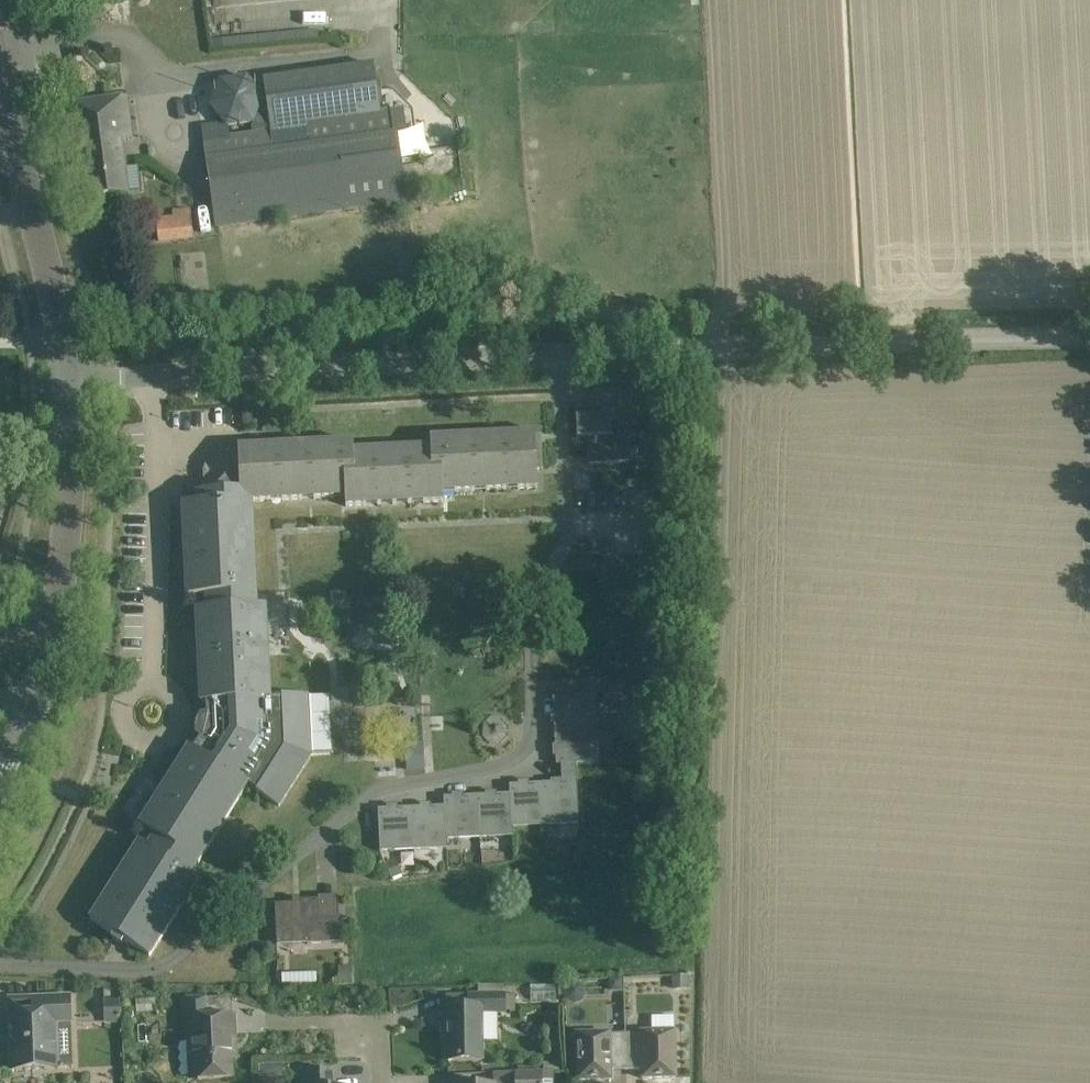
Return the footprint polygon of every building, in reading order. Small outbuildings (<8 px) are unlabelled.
[(318,39),(317,29),(212,39),(213,49),(318,39)] [(381,112),(374,65),(263,81),(268,114),(257,116),(254,123),(256,132),(270,130),(271,132),(205,141),(216,227),(405,201),(393,110),(381,112)] [(263,98),(247,77),(221,81),(211,106),(227,127),(253,123),(263,98)] [(133,138),(127,98),(76,104),(88,198),(107,195),(108,196),(110,196),(126,193),(119,139),(133,138)] [(193,237),(191,217),(156,221),(158,241),(193,237)] [(611,431),(610,413),(576,415),(577,439),(587,439),(588,465),(629,464),(628,431),(611,431)] [(217,461),(208,471),(214,476),(215,493),(212,493),(212,503),(214,503),(215,511),(222,511),(222,503),(252,501),(252,502),(345,497),(346,507),(366,506),(366,500),(407,497),(408,504),(412,504),(412,497),(423,497),(423,503),(443,502),(443,487),(454,486),(454,492),(475,491),(474,485),(485,485),(486,491),(506,490),(506,484),(517,483),(517,489),(537,488),(537,469),(543,469),(541,433),(430,438),(430,448),(353,451),(353,442),(238,447),(238,455),(216,456),(216,461),(217,461)] [(257,594),(252,502),(252,501),(222,503),(222,511),(215,511),(214,503),(212,503),(212,493),(215,493),(214,476),(208,471),(203,470),(205,503),(182,504),(186,597),(198,597),(199,609),(196,610),(200,704),(206,703),(207,719),(202,736),(194,750),(189,747),(139,826),(155,837),(149,847),(139,842),(90,920),(114,936),(112,941),(122,947),(124,942),(149,958),(199,879),(190,873),(197,863),(198,864),(248,785),(257,791),(256,793),(278,807),(310,756),(311,755),(308,695),(281,696),(282,698),(271,699),(266,606),(255,607),(255,594),(257,594)] [(553,698),(554,732),(596,730),(595,696),(553,698)] [(596,730),(554,732),(556,765),(561,765),(575,764),(598,763),(596,730)] [(562,783),(543,784),(545,825),(578,823),(575,764),(561,765),(562,783)] [(509,794),(512,827),(545,825),(543,784),(509,785),(509,794)] [(512,827),(509,794),(476,796),(478,837),(513,836),(512,827)] [(444,806),(446,839),(478,837),(476,796),(443,797),(444,806)] [(446,839),(444,806),(411,808),(413,850),(447,848),(446,839)] [(413,850),(411,808),(378,810),(380,852),(413,850)] [(396,860),(386,864),(392,879),(402,875),(396,860)] [(428,864),(416,864),(416,874),(427,874),(428,874),(428,864)] [(318,900),(300,901),(300,903),(275,905),(277,946),(278,946),(278,942),(307,940),(307,944),(342,943),(341,919),(319,920),(318,900)] [(352,966),(338,967),(339,985),(352,985),(352,966)] [(672,977),(672,990),(689,989),(688,977),(672,977)] [(622,979),(610,980),(610,988),(615,992),(623,992),(622,979)] [(504,996),(504,994),(491,995),(469,995),(469,1008),(444,1009),(445,1061),(467,1061),(482,1060),(482,1013),(515,1013),(514,996),(504,996)] [(71,1026),(70,997),(32,998),(32,1014),(9,1015),(12,1070),(33,1069),(52,1068),(51,1048),(57,1048),(56,1027),(71,1026)] [(206,1017),(205,999),(182,1000),(182,1020),(188,1019),(189,1039),(196,1039),(198,1079),(210,1079),(232,1078),(230,1038),(234,1038),(234,1039),(235,1039),(234,1016),(206,1017)] [(121,1000),(104,1000),(104,1011),(121,1011),(121,1000)] [(626,1033),(627,1070),(642,1070),(642,1079),(676,1078),(675,1056),(675,1031),(674,1031),(674,1017),(652,1017),(652,1032),(641,1032),(641,1033),(626,1033)] [(627,1070),(626,1033),(610,1034),(610,1033),(577,1034),(577,1059),(577,1081),(611,1080),(611,1071),(627,1070)] [(559,1062),(543,1063),(544,1072),(552,1072),(560,1071),(559,1062)] [(335,1072),(303,1074),(303,1082),(335,1082),(335,1072)] [(552,1072),(544,1072),(516,1073),(517,1082),(552,1082),(552,1072)]
